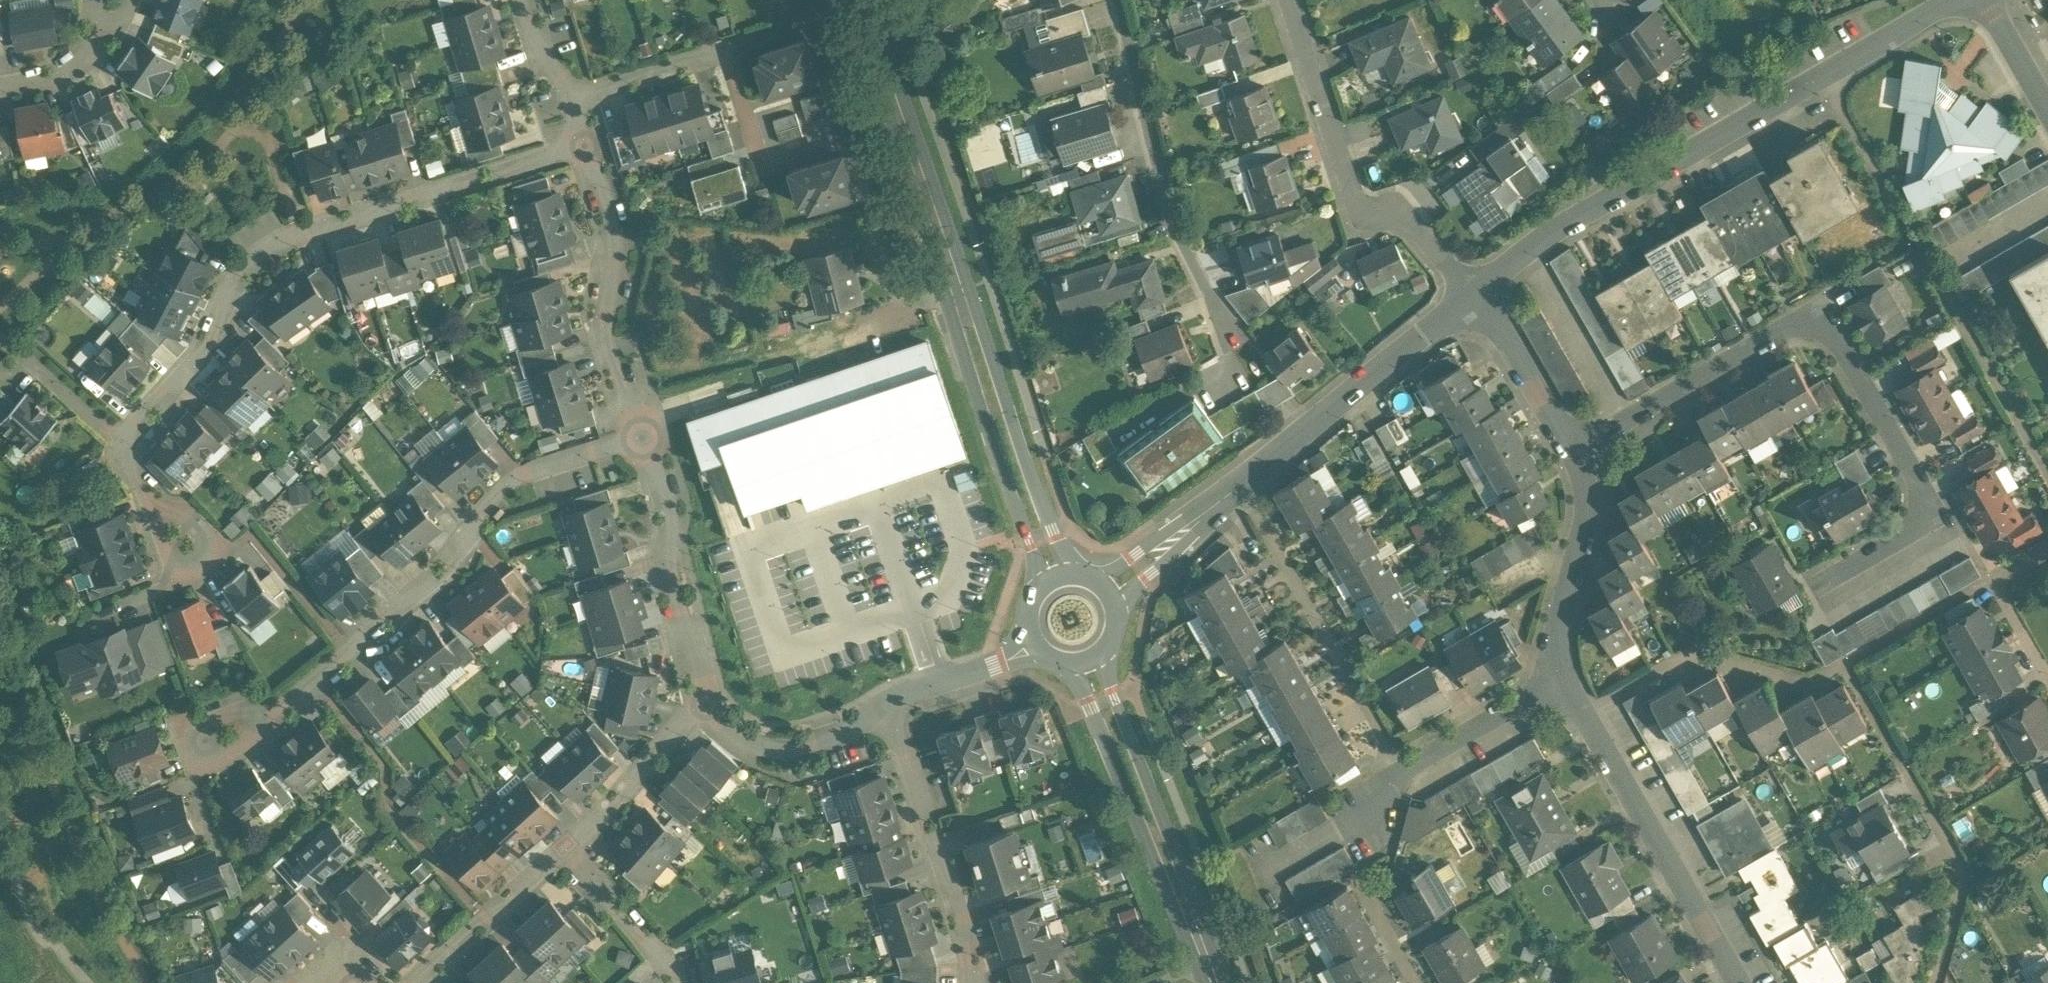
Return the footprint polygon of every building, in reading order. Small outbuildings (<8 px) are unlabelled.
[(155,18),(188,31),(200,0),(162,0),(155,18)] [(441,4),(446,19),(448,18),(448,17),(480,7),(477,0),(456,0),(453,1),(441,4)] [(1512,19),(1537,0),(1497,0),(1512,19)] [(1557,0),(1537,0),(1512,19),(1545,63),(1559,53),(1583,35),(1557,0)] [(1050,2),(1013,14),(1017,27),(1042,19),(1039,7),(1050,3),(1050,2)] [(1198,3),(1177,10),(1182,22),(1202,16),(1202,15),(1198,4),(1198,3)] [(52,5),(12,13),(19,46),(58,39),(52,5)] [(480,7),(448,17),(448,18),(456,42),(495,30),(487,5),(480,7)] [(1084,6),(1045,18),(1053,43),(1077,35),(1078,36),(1092,32),(1084,6)] [(1013,14),(1003,17),(1006,31),(1017,27),(1013,14)] [(1205,27),(1190,32),(1197,52),(1200,61),(1228,52),(1233,66),(1259,58),(1244,14),(1205,27)] [(1652,15),(1619,38),(1631,55),(1630,56),(1644,76),(1645,75),(1678,52),(1652,15)] [(1182,22),(1173,25),(1177,37),(1190,32),(1205,27),(1202,16),(1182,22)] [(1409,16),(1350,41),(1362,71),(1386,61),(1395,81),(1430,66),(1409,16)] [(186,43),(153,30),(148,43),(152,46),(154,44),(164,50),(162,52),(173,59),(176,54),(181,56),(186,43)] [(495,30),(456,42),(463,66),(463,67),(495,57),(503,55),(495,30)] [(1190,32),(1177,37),(1184,57),(1187,56),(1188,57),(1191,56),(1191,54),(1197,52),(1190,32)] [(1053,43),(1032,49),(1043,89),(1038,90),(1038,92),(1080,79),(1092,75),(1091,74),(1090,74),(1078,36),(1077,35),(1053,43)] [(807,38),(763,52),(769,73),(763,80),(767,93),(819,77),(807,38)] [(148,43),(142,39),(137,45),(134,43),(120,64),(122,66),(121,68),(132,75),(131,78),(151,92),(154,88),(158,91),(173,70),(168,67),(173,60),(173,59),(162,52),(164,50),(154,44),(152,46),(148,43)] [(1564,60),(1540,77),(1549,90),(1574,73),(1559,53),(1558,53),(1564,60)] [(1630,56),(1602,75),(1624,106),(1653,86),(1645,75),(1644,76),(1630,56)] [(495,57),(463,67),(463,66),(460,67),(465,81),(499,70),(495,57)] [(1981,108),(1962,93),(1956,99),(1938,85),(1941,63),(1906,58),(1898,108),(1906,110),(1901,147),(1910,148),(1906,174),(1911,174),(1910,180),(1903,182),(1914,209),(1945,197),(1943,192),(1963,183),(1961,178),(1983,169),(1981,163),(2003,154),(2006,156),(2026,131),(1987,101),(1981,108)] [(499,70),(465,81),(469,94),(497,86),(503,84),(499,70)] [(1103,71),(1092,75),(1080,79),(1084,90),(1104,84),(1107,83),(1103,71)] [(699,84),(664,95),(678,143),(706,134),(714,132),(707,112),(699,84)] [(1084,90),(1078,92),(1084,111),(1100,106),(1101,107),(1110,104),(1104,84),(1084,90)] [(1266,84),(1234,95),(1239,111),(1235,112),(1243,135),(1280,123),(1266,84)] [(469,94),(457,98),(465,123),(504,111),(497,86),(469,94)] [(1222,86),(1197,94),(1201,106),(1226,98),(1222,86)] [(99,87),(93,90),(92,88),(81,93),(82,95),(74,99),(77,106),(93,139),(125,124),(110,92),(103,95),(99,87)] [(823,91),(812,95),(819,117),(831,114),(823,91)] [(664,95),(629,105),(635,125),(644,153),(645,153),(678,143),(664,95)] [(819,117),(812,95),(801,98),(808,121),(819,117)] [(1446,95),(1393,117),(1406,146),(1434,134),(1439,148),(1464,137),(1446,95)] [(49,101),(17,107),(26,154),(64,147),(66,147),(63,131),(59,132),(56,116),(55,116),(52,117),(49,101)] [(77,106),(67,112),(81,143),(82,144),(93,139),(77,106)] [(1084,111),(1053,121),(1065,160),(1081,155),(1080,150),(1111,140),(1101,107),(1100,106),(1084,111)] [(416,142),(406,108),(392,112),(395,124),(396,123),(403,146),(416,142)] [(722,108),(707,112),(714,132),(706,134),(713,156),(723,153),(735,150),(722,108)] [(66,110),(54,116),(55,116),(56,116),(59,132),(63,131),(66,147),(64,147),(65,150),(81,143),(67,112),(66,110)] [(504,111),(465,123),(472,147),(473,148),(500,139),(512,136),(504,111)] [(796,112),(774,119),(777,131),(800,123),(796,112)] [(1515,114),(1499,126),(1508,138),(1511,136),(1525,127),(1515,114)] [(395,124),(371,131),(385,177),(410,169),(403,146),(396,123),(395,124)] [(800,123),(777,131),(781,142),(803,135),(800,123)] [(0,126),(0,150),(1,156),(0,157),(0,158),(14,156),(8,125),(0,126)] [(635,125),(610,133),(621,167),(647,159),(645,153),(644,153),(635,125)] [(1499,126),(1469,147),(1478,159),(1508,138),(1499,126)] [(371,131),(346,139),(349,148),(360,183),(360,184),(385,177),(371,131)] [(1508,138),(1478,159),(1482,164),(1457,182),(1480,214),(1479,215),(1488,228),(1508,214),(1502,206),(1522,192),(1524,195),(1543,182),(1526,159),(1527,159),(1527,158),(1533,153),(1527,144),(1520,149),(1511,136),(1508,138)] [(1819,136),(1787,154),(1793,165),(1770,178),(1798,227),(1804,237),(1859,205),(1819,136)] [(500,139),(473,148),(472,147),(466,149),(470,163),(504,152),(500,139)] [(309,150),(308,150),(317,181),(322,196),(347,188),(333,143),(309,150)] [(349,148),(337,152),(334,143),(333,143),(347,188),(348,188),(347,186),(360,183),(349,148)] [(308,146),(294,150),(304,185),(317,181),(308,150),(309,150),(308,146)] [(1286,152),(1252,163),(1258,180),(1254,182),(1262,204),(1299,191),(1286,152)] [(714,157),(689,164),(694,179),(728,169),(723,153),(713,156),(714,157)] [(843,154),(791,170),(795,184),(804,186),(811,207),(855,194),(843,154)] [(2023,157),(1999,171),(2006,183),(2030,169),(2023,157)] [(1978,199),(1989,218),(2047,185),(2047,177),(2041,163),(2040,163),(2030,169),(2006,183),(1978,199)] [(728,169),(694,179),(702,205),(747,191),(739,165),(728,169)] [(1764,168),(1701,203),(1708,214),(1734,260),(1735,262),(1798,227),(1770,178),(1764,168)] [(1099,169),(1071,178),(1075,191),(1103,182),(1099,169)] [(1075,191),(1074,191),(1080,212),(1098,207),(1104,228),(1105,230),(1141,219),(1142,219),(1129,174),(1103,182),(1075,191)] [(547,175),(513,186),(518,204),(553,193),(547,175)] [(769,185),(754,189),(756,200),(772,197),(769,185)] [(553,193),(518,204),(526,228),(565,216),(557,192),(553,193)] [(1978,199),(1926,229),(1938,249),(1990,220),(1989,218),(1978,199)] [(1734,260),(1708,214),(1687,226),(1711,268),(1714,272),(1734,260)] [(565,216),(526,228),(533,253),(568,243),(573,241),(565,216)] [(212,248),(187,218),(173,244),(205,261),(212,248)] [(440,218),(421,224),(435,271),(453,266),(454,265),(446,237),(440,218)] [(1080,219),(1034,233),(1041,258),(1143,226),(1141,219),(1105,230),(1104,228),(1089,233),(1088,232),(1089,229),(1086,228),(1084,231),(1083,230),(1080,219)] [(421,224),(402,230),(407,249),(416,277),(417,276),(435,271),(421,224)] [(2013,245),(2025,264),(2047,251),(2047,225),(2013,245)] [(1687,226),(1666,238),(1690,280),(1689,280),(1692,285),(1698,296),(1716,286),(1711,277),(1715,275),(1714,272),(1711,268),(1687,226)] [(457,233),(446,237),(454,265),(453,266),(455,272),(468,268),(457,233)] [(1279,234),(1239,247),(1252,285),(1255,284),(1272,304),(1295,286),(1291,272),(1292,272),(1284,251),(1279,234)] [(384,256),(379,237),(360,243),(374,290),(392,284),(393,284),(384,256)] [(1690,280),(1666,238),(1645,250),(1651,260),(1672,296),(1692,285),(1689,280),(1690,280)] [(1313,241),(1284,251),(1292,272),(1291,272),(1295,286),(1304,279),(1305,280),(1321,267),(1313,241)] [(1395,242),(1358,259),(1370,284),(1395,272),(1397,276),(1408,272),(1395,242)] [(360,243),(340,249),(346,268),(355,296),(356,295),(374,290),(360,243)] [(568,243),(533,253),(539,272),(548,270),(574,262),(568,243)] [(173,244),(172,244),(157,271),(199,294),(214,266),(205,261),(173,244)] [(2013,245),(1951,281),(1962,300),(2009,273),(2025,264),(2013,245)] [(848,247),(807,258),(820,306),(821,311),(832,308),(862,300),(848,247)] [(1556,272),(1577,260),(1570,247),(1550,261),(1556,272)] [(416,277),(407,249),(396,252),(406,286),(419,282),(417,276),(416,277)] [(2009,273),(2045,336),(2047,334),(2047,251),(2025,264),(2009,273)] [(406,286),(396,252),(384,256),(393,284),(392,284),(394,290),(406,286)] [(1321,267),(1305,280),(1312,289),(1334,273),(1343,266),(1335,256),(1321,267)] [(1115,260),(1056,278),(1056,280),(1065,277),(1073,302),(1132,283),(1139,305),(1140,305),(1165,297),(1166,296),(1154,258),(1118,270),(1115,260)] [(1577,260),(1556,272),(1562,282),(1583,270),(1577,260)] [(1651,260),(1623,276),(1655,331),(1683,315),(1672,296),(1651,260)] [(332,261),(316,266),(317,269),(309,274),(328,302),(331,299),(342,296),(335,271),(332,261)] [(1881,264),(1857,278),(1867,295),(1882,286),(1883,287),(1891,282),(1881,264)] [(355,296),(346,268),(335,271),(342,296),(345,302),(357,299),(356,295),(355,296)] [(305,270),(283,285),(307,320),(330,304),(328,302),(309,274),(305,270)] [(539,272),(514,280),(517,292),(552,281),(548,270),(539,272)] [(1583,270),(1562,282),(1569,293),(1589,281),(1583,270)] [(147,290),(186,311),(189,312),(199,294),(157,271),(147,290)] [(1334,273),(1312,289),(1323,301),(1343,286),(1334,273)] [(1655,331),(1623,276),(1595,292),(1601,302),(1608,313),(1614,323),(1620,334),(1626,345),(1627,347),(1655,331)] [(517,292),(512,293),(520,319),(520,320),(562,307),(562,308),(566,307),(557,279),(552,281),(517,292)] [(1589,281),(1569,293),(1575,303),(1595,292),(1589,281)] [(1252,285),(1226,294),(1248,322),(1272,304),(1255,284),(1252,285)] [(307,320),(283,285),(261,301),(264,305),(284,333),(285,335),(307,320)] [(1867,295),(1852,303),(1859,316),(1857,318),(1864,330),(1866,328),(1874,341),(1904,324),(1883,287),(1882,286),(1867,295)] [(99,288),(85,300),(103,321),(114,312),(109,306),(112,303),(99,288)] [(186,311),(147,290),(138,307),(152,315),(150,319),(163,326),(162,329),(177,337),(182,327),(179,325),(186,311)] [(1595,292),(1575,303),(1581,314),(1601,302),(1595,292)] [(1165,297),(1140,305),(1144,319),(1148,317),(1169,310),(1165,297)] [(1601,302),(1581,314),(1587,325),(1608,313),(1601,302)] [(284,333),(264,305),(261,307),(260,307),(249,318),(265,335),(273,343),(280,336),(284,333)] [(820,306),(794,312),(798,330),(813,327),(812,321),(834,316),(832,308),(821,311),(820,306)] [(562,307),(520,320),(520,319),(516,321),(524,346),(551,338),(569,332),(562,308),(562,307)] [(1541,309),(1520,321),(1526,332),(1547,320),(1541,309)] [(1608,313),(1587,325),(1593,335),(1614,323),(1608,313)] [(1144,319),(1125,326),(1131,342),(1136,340),(1136,339),(1154,332),(1148,317),(1144,319)] [(161,343),(134,319),(119,336),(146,360),(161,343)] [(1547,320),(1526,332),(1532,342),(1553,330),(1547,320)] [(1179,323),(1163,329),(1164,331),(1155,334),(1154,332),(1136,339),(1136,340),(1146,366),(1166,358),(1170,369),(1193,360),(1179,323)] [(1614,323),(1593,335),(1599,346),(1620,334),(1614,323)] [(1325,358),(1300,327),(1268,353),(1284,373),(1289,380),(1290,380),(1303,369),(1306,373),(1325,358)] [(1553,330),(1532,342),(1538,352),(1559,340),(1553,330)] [(119,336),(117,334),(91,364),(120,391),(134,376),(137,380),(146,370),(142,366),(147,361),(146,360),(119,336)] [(1620,334),(1599,346),(1605,357),(1626,345),(1620,334)] [(273,343),(265,335),(255,344),(280,370),(290,360),(273,343)] [(255,344),(250,338),(228,360),(232,364),(269,401),(265,396),(286,376),(280,370),(255,344)] [(551,338),(524,346),(517,348),(521,362),(555,351),(551,338)] [(1559,340),(1538,352),(1544,363),(1565,351),(1559,340)] [(929,341),(689,422),(703,464),(727,456),(744,509),(801,489),(807,505),(965,452),(938,371),(939,370),(929,341)] [(1626,345),(1605,357),(1611,367),(1632,355),(1627,347),(1626,345)] [(1936,345),(1910,360),(1920,377),(1934,369),(1946,363),(1936,345)] [(555,351),(521,362),(525,376),(532,374),(532,373),(559,365),(555,351)] [(1565,351),(1544,363),(1550,373),(1571,361),(1565,351)] [(1436,359),(1418,373),(1426,385),(1461,365),(1456,357),(1447,355),(1437,360),(1436,359)] [(1632,355),(1611,367),(1617,378),(1638,366),(1632,355)] [(559,365),(532,373),(532,374),(539,398),(578,386),(571,361),(559,365)] [(1571,361),(1550,373),(1556,383),(1577,371),(1571,361)] [(1794,363),(1771,377),(1793,415),(1794,415),(1816,402),(1817,402),(1809,388),(1794,363)] [(269,401),(232,364),(211,385),(221,395),(246,421),(247,422),(269,401)] [(1461,365),(1426,385),(1439,408),(1445,405),(1475,387),(1462,365),(1461,365)] [(1638,366),(1617,378),(1623,388),(1644,376),(1638,366)] [(1920,377),(1898,389),(1913,414),(1948,393),(1934,369),(1920,377)] [(1577,371),(1556,383),(1562,394),(1582,381),(1577,371)] [(1284,373),(1255,389),(1267,411),(1298,392),(1290,380),(1289,380),(1284,373)] [(1644,376),(1623,388),(1630,399),(1650,387),(1644,376)] [(1771,377),(1747,391),(1771,433),(1796,418),(1794,415),(1793,415),(1771,377)] [(1836,404),(1822,380),(1809,388),(1817,402),(1816,402),(1821,412),(1836,404)] [(1582,381),(1562,394),(1568,404),(1589,392),(1582,381)] [(1475,387),(1445,405),(1458,429),(1464,426),(1495,408),(1481,384),(1475,387)] [(17,401),(0,386),(0,421),(17,401)] [(578,386),(539,398),(547,423),(558,419),(586,411),(586,410),(578,386)] [(1948,393),(1913,414),(1927,439),(1948,426),(1962,418),(1962,417),(1974,410),(1964,393),(1957,388),(1948,393)] [(1255,389),(1233,401),(1245,423),(1267,411),(1255,389)] [(27,391),(17,401),(0,421),(0,425),(29,451),(58,419),(27,391)] [(1747,391),(1722,405),(1744,442),(1747,447),(1771,433),(1747,391)] [(246,421),(221,395),(211,405),(236,430),(246,421)] [(1197,397),(1120,453),(1148,490),(1224,434),(1210,415),(1197,397)] [(1233,401),(1210,415),(1224,434),(1245,423),(1233,401)] [(233,428),(208,402),(195,415),(220,440),(233,428)] [(1495,408),(1464,426),(1478,449),(1514,428),(1501,405),(1495,408)] [(1722,405),(1698,418),(1707,433),(1720,456),(1744,442),(1722,405)] [(586,411),(558,419),(563,433),(597,422),(592,408),(586,410),(586,411)] [(499,437),(476,409),(462,420),(467,426),(468,426),(485,448),(499,437)] [(1974,410),(1962,417),(1962,418),(1948,426),(1958,443),(1984,428),(1974,410)] [(195,415),(192,411),(173,429),(202,459),(220,440),(195,415)] [(1398,442),(1387,422),(1376,428),(1388,448),(1398,442)] [(1106,425),(1084,437),(1097,460),(1118,448),(1106,425)] [(485,448),(468,426),(467,426),(447,442),(477,478),(497,462),(485,448)] [(1514,428),(1478,449),(1491,471),(1527,450),(1514,428)] [(202,459),(173,429),(155,447),(158,451),(183,477),(202,459)] [(1720,456),(1707,433),(1682,447),(1703,484),(1707,490),(1709,490),(1707,485),(1727,473),(1730,478),(1732,477),(1720,456)] [(1385,454),(1373,434),(1362,439),(1374,460),(1385,454)] [(477,478),(447,442),(428,458),(427,459),(445,480),(457,495),(477,478)] [(1994,446),(1968,461),(1977,477),(1991,469),(1992,470),(2004,463),(1994,446)] [(1682,447),(1659,461),(1680,497),(1703,484),(1682,447)] [(1855,449),(1834,462),(1849,488),(1859,482),(1859,483),(1871,477),(1855,449)] [(1527,450),(1491,471),(1504,495),(1534,477),(1541,474),(1527,450)] [(183,477),(158,451),(147,462),(172,488),(183,477)] [(428,458),(423,452),(410,463),(423,478),(433,490),(445,480),(427,459),(428,458)] [(1680,497),(1659,461),(1636,474),(1643,487),(1657,511),(1680,497)] [(1977,477),(1956,490),(1970,515),(2005,494),(1992,470),(1991,469),(1977,477)] [(1309,471),(1273,492),(1285,512),(1324,489),(1317,478),(1314,480),(1309,471)] [(1504,495),(1498,498),(1512,523),(1517,520),(1523,531),(1533,525),(1534,525),(1538,523),(1531,512),(1549,502),(1534,477),(1504,495)] [(423,478),(408,491),(412,496),(413,495),(432,517),(445,506),(433,490),(423,478)] [(1839,485),(1816,498),(1820,504),(1805,513),(1813,527),(1824,521),(1836,541),(1878,517),(1865,495),(1866,494),(1859,483),(1859,482),(1849,488),(1843,491),(1839,485)] [(608,487),(574,497),(578,511),(605,502),(606,503),(612,501),(608,487)] [(1643,487),(1619,500),(1633,525),(1640,537),(1664,523),(1657,511),(1643,487)] [(1324,489),(1285,512),(1296,531),(1311,522),(1332,510),(1331,509),(1327,502),(1330,500),(1324,489)] [(2005,494),(1970,515),(1984,539),(2006,527),(2020,519),(2019,518),(2005,494)] [(412,496),(392,512),(420,546),(425,542),(425,539),(440,527),(432,517),(413,495),(412,496)] [(1332,510),(1311,522),(1314,528),(1322,541),(1358,520),(1353,512),(1357,510),(1350,499),(1331,509),(1332,510)] [(578,511),(566,514),(574,539),(613,527),(606,503),(605,502),(578,511)] [(2031,511),(2019,518),(2020,519),(2006,527),(2015,544),(2041,529),(2031,511)] [(92,512),(69,521),(74,533),(78,532),(77,531),(96,524),(92,512)] [(420,546),(392,512),(371,530),(370,530),(384,547),(398,564),(398,563),(402,564),(409,558),(409,554),(420,546)] [(83,558),(132,540),(122,514),(96,524),(77,531),(78,532),(84,547),(80,549),(83,558)] [(1358,520),(1322,541),(1330,554),(1333,560),(1372,538),(1366,526),(1363,528),(1358,520)] [(1311,522),(1297,530),(1302,538),(1309,535),(1311,530),(1314,528),(1311,522)] [(384,547),(370,530),(371,530),(367,525),(354,536),(361,545),(372,557),(384,547)] [(1545,545),(1534,525),(1533,525),(1523,531),(1535,551),(1545,545)] [(1633,525),(1609,538),(1623,563),(1630,575),(1654,561),(1640,537),(1633,525)] [(613,527),(574,539),(582,564),(593,560),(621,552),(621,551),(613,527)] [(1535,551),(1523,531),(1512,537),(1524,557),(1535,551)] [(1524,557),(1512,537),(1502,543),(1514,563),(1524,557)] [(1372,538),(1333,560),(1336,566),(1344,579),(1380,559),(1375,550),(1379,548),(1372,538)] [(132,540),(83,558),(87,568),(91,567),(97,582),(97,583),(121,574),(142,566),(132,540)] [(1514,563),(1502,543),(1492,549),(1503,569),(1514,563)] [(1770,544),(1733,566),(1759,611),(1796,590),(1770,544)] [(372,557),(361,545),(346,557),(369,585),(384,573),(372,557)] [(1230,546),(1204,568),(1210,580),(1226,571),(1230,578),(1234,576),(1238,577),(1246,572),(1240,563),(1230,546)] [(621,552),(593,560),(597,574),(603,572),(632,563),(627,549),(621,551),(621,552)] [(1503,569),(1492,549),(1481,555),(1493,575),(1503,569)] [(342,553),(313,576),(342,612),(353,603),(356,606),(366,598),(364,594),(371,588),(369,585),(346,557),(342,553)] [(1320,556),(1314,559),(1319,568),(1333,560),(1330,554),(1326,557),(1320,556)] [(1493,575),(1481,555),(1471,561),(1483,581),(1493,575)] [(1960,562),(1971,581),(1981,575),(1970,556),(1960,562)] [(1380,559),(1344,579),(1352,594),(1355,598),(1394,576),(1388,565),(1385,567),(1380,559)] [(1333,560),(1319,568),(1324,577),(1331,573),(1333,568),(1336,566),(1333,560)] [(1950,567),(1961,587),(1971,581),(1960,562),(1950,567)] [(1623,563),(1599,576),(1613,601),(1620,613),(1644,600),(1630,575),(1623,563)] [(262,579),(250,565),(246,568),(245,566),(225,583),(226,584),(222,588),(241,611),(237,614),(250,630),(282,603),(262,579)] [(536,593),(514,566),(502,576),(524,604),(536,595),(536,593)] [(1961,587),(1950,567),(1940,573),(1951,592),(1961,587)] [(502,576),(496,568),(474,586),(503,622),(524,604),(502,576)] [(291,596),(271,571),(262,579),(282,603),(291,596)] [(1210,580),(1186,594),(1193,606),(1196,603),(1201,612),(1237,591),(1230,578),(1226,571),(1210,580)] [(597,574),(575,581),(579,594),(586,592),(607,585),(603,572),(597,574)] [(1929,579),(1940,598),(1951,592),(1940,573),(1929,579)] [(121,574),(97,583),(97,582),(87,586),(92,598),(125,585),(121,574)] [(1394,576),(1355,598),(1359,605),(1366,617),(1402,597),(1397,588),(1401,586),(1394,576)] [(607,585),(586,592),(593,617),(641,602),(637,590),(631,592),(627,579),(607,585)] [(1940,598),(1929,579),(1919,585),(1930,604),(1940,598)] [(1919,585),(1908,591),(1920,610),(1930,605),(1919,585)] [(503,622),(474,586),(452,603),(458,611),(481,639),(503,622)] [(1237,591),(1201,612),(1206,620),(1202,622),(1209,633),(1248,610),(1244,604),(1237,591)] [(1908,591),(1898,597),(1909,616),(1920,610),(1908,591)] [(1257,593),(1250,597),(1248,602),(1244,604),(1248,610),(1262,602),(1257,593)] [(1348,596),(1343,595),(1337,598),(1342,606),(1355,598),(1352,594),(1348,596)] [(1402,597),(1366,617),(1374,632),(1378,638),(1417,615),(1411,604),(1407,606),(1402,597)] [(1909,616),(1898,597),(1888,603),(1899,622),(1909,616)] [(1972,597),(1945,612),(1951,623),(1978,607),(1972,597)] [(1355,598),(1342,606),(1347,615),(1353,612),(1355,607),(1359,605),(1355,598)] [(201,599),(169,611),(185,654),(216,643),(217,642),(212,629),(201,599)] [(1613,601),(1589,615),(1610,651),(1634,637),(1620,613),(1613,601)] [(641,602),(593,617),(601,641),(601,642),(622,635),(643,629),(639,616),(644,614),(641,602)] [(1262,602),(1248,610),(1251,616),(1256,613),(1260,614),(1267,611),(1262,602)] [(1888,603),(1877,609),(1888,628),(1899,622),(1888,603)] [(1978,607),(1951,623),(1959,636),(1950,642),(1961,661),(2004,636),(1991,615),(1986,618),(1980,606),(1978,607)] [(1877,609),(1867,615),(1878,634),(1888,628),(1877,609)] [(1248,610),(1209,633),(1215,643),(1218,641),(1223,650),(1259,629),(1251,616),(1248,610)] [(481,639),(458,611),(447,620),(476,656),(470,648),(481,639)] [(1867,615),(1856,621),(1868,640),(1878,634),(1867,615)] [(167,639),(158,617),(147,622),(155,644),(167,639)] [(1522,641),(1510,619),(1499,625),(1512,647),(1522,641)] [(476,656),(447,620),(446,620),(458,633),(447,642),(460,658),(459,659),(464,665),(476,656)] [(1496,620),(1472,634),(1497,678),(1521,664),(1512,647),(1499,625),(1496,620)] [(447,642),(430,621),(408,638),(438,676),(459,659),(460,658),(447,642)] [(1856,621),(1846,627),(1857,646),(1868,640),(1856,621)] [(123,631),(130,650),(140,646),(142,654),(157,648),(155,644),(147,622),(123,631)] [(228,623),(212,629),(217,642),(216,643),(221,656),(242,648),(228,623)] [(1846,627),(1835,633),(1847,652),(1857,646),(1846,627)] [(1822,634),(1836,658),(1847,652),(1835,633),(1833,628),(1822,634)] [(123,631),(122,629),(60,653),(71,681),(92,673),(100,677),(105,691),(106,691),(106,692),(113,695),(122,691),(124,685),(124,684),(165,669),(164,666),(157,648),(142,654),(140,646),(130,650),(123,631)] [(1259,629),(1223,650),(1228,658),(1224,660),(1231,672),(1250,661),(1250,660),(1270,648),(1267,642),(1259,629)] [(1278,631),(1272,635),(1270,640),(1267,642),(1270,648),(1284,641),(1283,640),(1278,631)] [(1370,634),(1365,633),(1359,637),(1364,645),(1378,638),(1374,632),(1370,634)] [(1497,678),(1472,634),(1447,648),(1455,661),(1467,682),(1472,691),(1497,678)] [(1836,658),(1822,634),(1811,641),(1825,665),(1836,658)] [(622,635),(601,642),(601,641),(594,643),(598,656),(624,648),(626,647),(622,635)] [(2004,636),(1961,661),(1972,680),(1981,675),(1991,693),(2001,688),(2020,677),(2011,661),(2016,658),(2004,636)] [(1634,637),(1610,651),(1618,664),(1641,651),(1634,637)] [(438,676),(408,638),(386,656),(403,677),(416,694),(417,693),(438,676)] [(167,639),(155,644),(157,648),(164,666),(175,661),(167,639)] [(1270,648),(1250,660),(1250,661),(1254,669),(1251,671),(1257,681),(1297,659),(1285,639),(1283,640),(1284,641),(1270,648)] [(626,647),(624,648),(627,659),(651,653),(647,641),(626,647)] [(1297,659),(1257,681),(1264,693),(1267,691),(1272,698),(1308,678),(1297,659)] [(1467,682),(1455,661),(1444,667),(1455,686),(1456,689),(1467,682)] [(656,675),(615,665),(610,688),(651,697),(656,675)] [(1444,667),(1443,665),(1432,672),(1444,693),(1455,686),(1444,667)] [(1429,667),(1394,687),(1402,702),(1397,704),(1405,720),(1420,712),(1424,719),(1441,709),(1437,702),(1446,696),(1432,672),(1429,667)] [(1687,690),(1686,690),(1702,719),(1707,726),(1738,708),(1733,700),(1717,673),(1687,690)] [(416,694),(403,677),(392,686),(410,708),(422,699),(417,693),(416,694)] [(383,693),(371,678),(348,697),(373,728),(395,710),(396,710),(383,693)] [(1308,678),(1272,698),(1276,706),(1273,708),(1279,719),(1319,697),(1308,678)] [(1800,752),(1779,710),(1763,683),(1733,700),(1738,708),(1766,758),(1780,750),(1786,760),(1800,752)] [(1844,683),(1816,700),(1839,739),(1841,738),(1838,734),(1862,719),(1864,723),(1866,722),(1844,683)] [(1683,688),(1655,705),(1653,701),(1651,702),(1655,708),(1661,719),(1667,729),(1673,740),(1674,742),(1676,742),(1673,736),(1702,719),(1686,690),(1687,690),(1683,684),(1681,685),(1683,688)] [(410,708),(392,686),(383,693),(396,710),(395,710),(400,717),(410,708)] [(651,697),(610,688),(604,710),(610,711),(640,719),(646,720),(651,697)] [(1991,693),(1969,705),(1977,718),(2008,700),(2001,688),(1991,693)] [(1779,710),(1800,752),(1811,772),(1846,752),(1839,739),(1816,700),(1811,692),(1779,710)] [(1636,693),(1622,701),(1628,710),(1641,702),(1636,693)] [(1319,697),(1279,719),(1286,731),(1289,729),(1294,736),(1329,716),(1319,697)] [(2039,697),(1999,720),(2020,758),(2028,753),(2047,742),(2047,713),(2039,697)] [(1641,702),(1628,710),(1633,720),(1655,708),(1651,702),(1649,698),(1641,702)] [(1002,715),(1001,715),(1007,732),(1015,759),(1054,746),(1040,702),(1002,715)] [(1655,708),(1633,720),(1640,731),(1661,719),(1655,708)] [(1000,709),(988,713),(995,736),(1007,732),(1001,715),(1002,715),(1000,709)] [(640,719),(610,711),(606,727),(636,734),(640,719)] [(995,736),(988,713),(976,717),(978,722),(984,739),(995,736)] [(1329,716),(1294,736),(1299,745),(1295,747),(1301,758),(1340,735),(1329,716)] [(1661,719),(1640,731),(1646,741),(1667,729),(1661,719)] [(313,720),(264,759),(275,772),(284,765),(303,789),(342,758),(342,757),(320,729),(313,720)] [(620,747),(595,720),(585,729),(588,732),(589,732),(610,755),(620,747)] [(361,761),(330,722),(320,729),(342,757),(342,758),(351,769),(361,761)] [(978,722),(939,735),(953,779),(992,766),(984,739),(978,722)] [(156,728),(111,745),(123,777),(125,776),(158,763),(168,760),(156,728)] [(1667,729),(1646,741),(1652,752),(1673,740),(1667,729)] [(610,755),(589,732),(588,732),(569,749),(597,780),(616,762),(610,755)] [(1301,758),(1294,761),(1310,788),(1356,761),(1340,735),(1301,758)] [(1545,758),(1533,737),(1522,743),(1534,764),(1535,764),(1536,763),(1545,758)] [(1673,740),(1652,752),(1657,762),(1679,750),(1674,742),(1673,740)] [(739,765),(712,741),(704,750),(730,772),(729,773),(731,774),(739,765)] [(2028,753),(2034,764),(2047,756),(2047,742),(2028,753)] [(1522,743),(1512,749),(1524,770),(1535,764),(1534,764),(1522,743)] [(704,750),(701,747),(683,768),(711,793),(729,773),(730,772),(704,750)] [(597,780),(569,749),(550,766),(550,767),(573,792),(577,797),(597,780)] [(1524,770),(1512,749),(1502,755),(1514,776),(1516,775),(1524,770)] [(1679,750),(1657,762),(1663,773),(1685,760),(1679,750)] [(1514,776),(1502,755),(1491,761),(1503,782),(1514,776)] [(447,767),(456,776),(467,765),(459,756),(447,767)] [(2025,770),(2036,788),(2044,783),(2043,782),(2047,780),(2047,756),(2034,764),(2025,770)] [(1685,760),(1663,773),(1669,783),(1691,771),(1685,760)] [(1503,782),(1491,761),(1481,767),(1493,788),(1503,782)] [(158,763),(125,776),(130,791),(164,778),(158,763)] [(1524,770),(1516,775),(1522,785),(1542,773),(1536,763),(1524,770)] [(573,792),(550,767),(550,766),(549,765),(538,774),(552,789),(562,801),(573,792)] [(1493,788),(1481,767),(1471,773),(1483,794),(1493,788)] [(254,768),(225,790),(247,818),(275,795),(265,782),(254,768)] [(538,774),(533,768),(522,778),(525,781),(541,799),(552,789),(538,774)] [(711,793),(683,768),(664,789),(667,792),(693,814),(693,813),(711,793)] [(855,770),(828,779),(832,792),(837,791),(859,783),(855,770)] [(1691,771),(1669,783),(1675,794),(1697,781),(1691,771)] [(294,796),(275,773),(265,782),(275,795),(283,805),(294,796)] [(1483,794),(1471,773),(1460,779),(1472,800),(1483,794)] [(1522,785),(1497,799),(1520,838),(1510,844),(1522,864),(1550,847),(1573,834),(1574,833),(1552,795),(1554,794),(1542,773),(1522,785)] [(412,814),(415,809),(406,804),(418,784),(404,775),(389,800),(412,814)] [(859,783),(837,791),(845,815),(890,801),(882,776),(859,783)] [(1460,779),(1450,785),(1462,806),(1472,800),(1460,779)] [(541,799),(525,781),(506,799),(538,834),(557,817),(541,799)] [(1697,781),(1675,794),(1681,804),(1703,792),(1697,781)] [(164,784),(131,797),(136,812),(170,799),(164,784)] [(1462,806),(1450,785),(1439,791),(1451,812),(1462,806)] [(1880,786),(1856,800),(1863,814),(1882,803),(1882,804),(1888,800),(1880,786)] [(1439,791),(1424,799),(1437,820),(1451,812),(1439,791)] [(693,814),(667,792),(659,801),(674,814),(686,824),(695,815),(693,813),(693,814)] [(1703,792),(1681,804),(1687,814),(1692,812),(1709,802),(1703,792)] [(170,799),(136,812),(137,814),(141,813),(146,826),(142,827),(150,850),(195,833),(181,795),(170,799)] [(1306,803),(1318,824),(1328,818),(1316,797),(1306,803)] [(538,834),(506,799),(487,816),(493,823),(517,850),(519,851),(538,834)] [(890,801),(845,815),(853,840),(862,837),(896,826),(898,826),(890,801)] [(1743,801),(1700,826),(1722,863),(1743,851),(1749,862),(1771,849),(1743,801)] [(1709,802),(1692,812),(1697,820),(1714,811),(1709,802)] [(1318,824),(1306,803),(1296,809),(1308,830),(1318,824)] [(1863,814),(1833,832),(1842,848),(1841,849),(1843,852),(1846,850),(1845,850),(1860,841),(1875,867),(1878,866),(1906,850),(1907,849),(1893,825),(1894,825),(1882,804),(1882,803),(1863,814)] [(1032,806),(1000,816),(1003,828),(1036,817),(1032,806)] [(665,824),(647,809),(630,828),(666,860),(683,841),(683,840),(665,824)] [(1308,830),(1296,809),(1287,815),(1298,835),(1308,830)] [(1834,827),(1853,817),(1849,809),(1830,820),(1834,827)] [(686,824),(674,814),(665,824),(683,840),(683,841),(685,842),(694,831),(686,824)] [(1298,835),(1287,815),(1277,820),(1289,841),(1298,835)] [(1277,820),(1267,826),(1279,847),(1289,841),(1277,820)] [(517,850),(493,823),(483,833),(507,860),(517,850)] [(334,824),(299,855),(302,859),(294,866),(293,867),(305,880),(314,872),(320,879),(355,848),(334,824)] [(896,826),(862,837),(866,850),(901,839),(900,839),(896,826)] [(666,860),(630,828),(613,848),(631,864),(648,879),(649,879),(666,860)] [(1014,829),(969,844),(984,891),(1016,881),(1029,877),(1014,829)] [(507,860),(483,833),(473,842),(497,869),(507,860)] [(473,842),(467,834),(447,852),(479,888),(498,870),(497,869),(473,842)] [(1573,834),(1550,847),(1556,857),(1579,844),(1573,834)] [(901,839),(866,850),(857,853),(864,878),(865,878),(887,871),(910,864),(902,838),(900,839),(901,839)] [(1609,841),(1562,868),(1588,915),(1598,908),(1626,893),(1625,892),(1611,868),(1621,862),(1609,841)] [(1356,867),(1344,846),(1334,852),(1346,872),(1356,867)] [(1749,862),(1738,868),(1746,881),(1751,878),(1782,860),(1775,847),(1771,849),(1749,862)] [(1906,850),(1878,866),(1885,877),(1912,861),(1906,850)] [(215,851),(178,865),(190,897),(226,883),(227,882),(220,864),(215,851)] [(1743,851),(1722,863),(1728,874),(1738,868),(1749,862),(1743,851)] [(1346,872),(1334,852),(1324,857),(1336,878),(1346,872)] [(294,866),(283,854),(274,863),(298,890),(308,881),(305,880),(293,867),(294,866)] [(1336,878),(1324,857),(1315,863),(1327,883),(1336,878)] [(231,860),(220,864),(227,882),(226,883),(231,896),(234,895),(242,888),(231,860)] [(1782,860),(1751,878),(1760,892),(1754,895),(1762,909),(1751,915),(1767,944),(1772,941),(1799,925),(1784,898),(1788,896),(1781,883),(1792,877),(1782,860)] [(1327,883),(1315,863),(1305,868),(1317,889),(1327,883)] [(648,879),(631,864),(623,873),(644,891),(652,882),(649,879),(648,879)] [(1432,864),(1413,874),(1414,876),(1413,877),(1416,882),(1417,882),(1419,885),(1396,898),(1411,924),(1434,911),(1436,915),(1454,904),(1432,864)] [(1317,889),(1305,868),(1295,874),(1307,895),(1317,889)] [(366,870),(336,897),(359,922),(368,914),(389,896),(366,870)] [(887,871),(865,878),(864,878),(860,879),(864,893),(872,891),(872,890),(891,884),(887,871)] [(1029,877),(1016,881),(1020,894),(1043,886),(1039,874),(1029,877)] [(1307,895),(1295,874),(1285,880),(1297,900),(1307,895)] [(906,879),(891,884),(872,890),(872,891),(877,904),(879,903),(911,893),(906,879)] [(1899,903),(1898,902),(1893,905),(1903,924),(1883,935),(1894,953),(1883,960),(1893,978),(1896,982),(1911,982),(1913,982),(1909,974),(1916,970),(1917,966),(1914,961),(1919,957),(1920,954),(1916,946),(1924,941),(1927,930),(1919,916),(1932,909),(1915,880),(1913,881),(1920,892),(1899,903)] [(1020,894),(1009,897),(1012,909),(1040,900),(1041,901),(1047,899),(1043,886),(1020,894)] [(1346,886),(1309,907),(1325,934),(1327,933),(1327,932),(1361,912),(1346,886)] [(389,896),(368,914),(376,923),(379,920),(403,899),(395,890),(389,896)] [(911,893),(879,903),(887,928),(926,915),(918,890),(911,893)] [(299,891),(283,905),(301,924),(314,912),(310,907),(312,906),(299,891)] [(1626,893),(1598,908),(1606,921),(1611,918),(1634,905),(1626,891),(1625,892),(1626,893)] [(403,899),(379,920),(387,929),(409,909),(410,910),(415,906),(406,896),(403,899)] [(564,915),(551,900),(536,914),(569,950),(583,937),(584,937),(564,915)] [(1012,909),(994,915),(1000,934),(1046,919),(1041,901),(1040,900),(1012,909)] [(301,924),(283,905),(261,925),(293,960),(315,940),(301,924)] [(1634,905),(1611,918),(1619,932),(1642,919),(1634,905)] [(597,933),(573,907),(564,915),(584,937),(583,937),(587,942),(597,933)] [(387,929),(375,940),(398,966),(432,935),(428,930),(429,930),(429,924),(420,914),(414,913),(413,914),(410,910),(409,909),(387,929)] [(1361,912),(1327,932),(1327,933),(1325,934),(1339,959),(1341,957),(1342,958),(1371,941),(1377,938),(1361,912)] [(569,950),(536,914),(521,927),(534,942),(554,964),(554,963),(569,950)] [(1619,932),(1610,938),(1636,982),(1672,962),(1656,934),(1660,931),(1651,914),(1642,919),(1619,932)] [(926,915),(887,928),(895,952),(931,941),(934,940),(926,915)] [(1046,919),(1000,934),(1006,953),(1025,947),(1052,938),(1052,937),(1046,919)] [(1805,922),(1799,925),(1772,941),(1786,966),(1794,961),(1798,968),(1792,971),(1799,982),(1843,982),(1850,979),(1827,940),(1818,945),(1805,922)] [(293,960),(261,925),(242,942),(274,978),(293,960)] [(1425,948),(1445,982),(1455,982),(1483,967),(1461,927),(1425,948)] [(1052,938),(1025,947),(1029,958),(1055,950),(1061,948),(1057,935),(1052,937),(1052,938)] [(931,941),(896,952),(902,969),(938,964),(931,941)] [(1342,958),(1341,957),(1339,959),(1335,961),(1347,982),(1358,982),(1386,967),(1371,941),(1342,958)] [(554,964),(534,942),(525,950),(549,976),(559,968),(554,963),(554,964)] [(503,943),(488,957),(511,982),(532,982),(535,981),(536,980),(516,958),(503,943)] [(236,947),(224,957),(247,982),(248,982),(260,973),(236,947)] [(732,949),(714,954),(715,958),(701,962),(707,982),(763,982),(755,955),(748,957),(735,961),(732,949)] [(525,950),(516,958),(536,980),(535,981),(537,982),(542,982),(549,976),(525,950)] [(1012,964),(1018,982),(1034,982),(1054,977),(1062,974),(1055,950),(1029,958),(1012,964)] [(223,956),(213,965),(219,982),(247,982),(224,957),(223,956)] [(488,957),(473,970),(484,982),(511,982),(488,957)] [(902,969),(901,982),(938,982),(938,964),(902,969)] [(179,976),(182,982),(219,982),(213,965),(179,976)] [(1358,982),(1395,982),(1386,967),(1358,982)] [(2027,979),(2030,982),(2047,982),(2047,967),(2028,978),(2027,979)] [(2010,976),(2010,977),(2014,982),(2030,982),(2027,979),(2028,978),(2023,969),(2010,976)] [(1660,982),(1686,982),(1679,972),(1660,982)]
